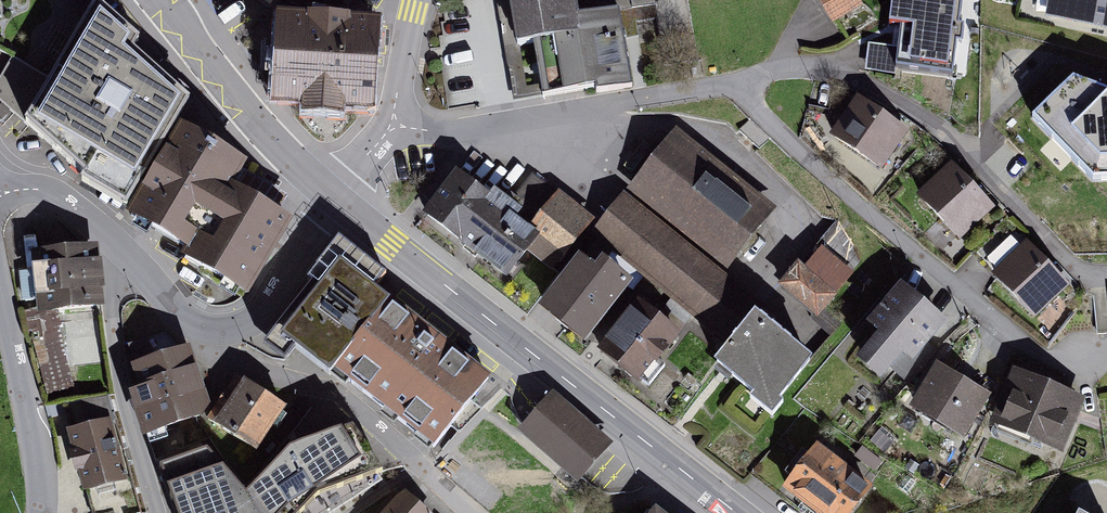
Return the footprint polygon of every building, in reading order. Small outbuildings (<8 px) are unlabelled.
[(96,2),(94,0),(78,0),(75,3),(88,16),(96,2)] [(653,5),(685,0),(510,0),(517,45),(533,43),(579,35),(576,18),(653,5)] [(832,20),(860,4),(857,0),(820,0),(832,20)] [(889,26),(900,28),(896,68),(952,74),(956,41),(962,42),(964,25),(959,24),(960,12),(954,11),(955,2),(959,2),(959,0),(892,0),(889,26)] [(1037,0),(1020,0),(1018,14),(1034,17),(1037,0)] [(1051,13),(1106,24),(1106,0),(1054,0),(1051,13)] [(88,16),(51,79),(12,56),(0,78),(0,102),(85,177),(82,182),(126,208),(189,100),(133,50),(138,40),(96,2),(88,16)] [(586,34),(595,88),(596,93),(630,88),(621,29),(637,26),(636,23),(656,19),(653,5),(576,18),(579,35),(586,34)] [(311,21),(282,20),(278,99),(306,101),(305,112),(340,114),(341,104),(370,105),(375,25),(346,23),(346,20),(312,18),(311,21)] [(586,34),(579,35),(533,43),(542,97),(595,88),(586,34)] [(1073,78),(1032,119),(1051,138),(1065,125),(1085,145),(1071,159),(1093,180),(1106,179),(1106,91),(1073,78)] [(902,130),(860,101),(836,136),(879,165),(902,130)] [(739,130),(759,150),(769,139),(749,120),(739,130)] [(243,164),(182,128),(130,215),(188,249),(184,258),(202,268),(201,274),(218,284),(221,279),(246,293),(287,222),(229,187),(243,164)] [(762,220),(668,146),(641,180),(735,254),(762,220)] [(953,168),(922,198),(958,236),(989,206),(953,168)] [(506,218),(451,176),(418,220),(505,285),(527,256),(555,276),(592,226),(533,182),(506,218)] [(758,306),(624,200),(592,240),(726,347),(758,306)] [(800,262),(778,291),(821,323),(865,263),(841,226),(809,269),(800,262)] [(334,370),(389,300),(374,289),(386,274),(338,237),(316,265),(317,267),(307,279),(312,283),(273,332),(329,376),(334,370)] [(1011,237),(988,260),(1000,272),(996,276),(1033,314),(1064,284),(1028,246),(1024,250),(1011,237)] [(97,248),(41,254),(42,269),(35,269),(38,294),(44,294),(46,311),(102,305),(97,248)] [(592,274),(574,259),(531,313),(581,353),(632,289),(600,264),(592,274)] [(945,324),(899,285),(862,328),(874,339),(853,364),(879,386),(901,361),(908,368),(945,324)] [(1093,296),(1097,331),(1106,330),(1106,295),(1093,296)] [(389,300),(334,370),(434,447),(488,378),(389,300)] [(656,328),(628,307),(590,356),(635,391),(686,325),(668,312),(656,328)] [(806,363),(754,322),(715,370),(751,399),(746,405),(769,423),(781,407),(775,403),(806,363)] [(137,367),(135,368),(142,390),(131,393),(145,434),(199,416),(205,405),(187,351),(177,354),(173,343),(165,335),(141,343),(141,345),(130,348),(137,367)] [(991,400),(936,369),(910,414),(964,446),(991,400)] [(1083,404),(1013,375),(990,430),(1060,459),(1083,404)] [(282,408),(236,378),(209,419),(254,449),(282,408)] [(604,444),(554,400),(526,431),(576,475),(604,444)] [(88,429),(64,435),(81,497),(126,484),(104,401),(83,407),(88,429)] [(289,450),(246,495),(207,450),(159,467),(176,512),(301,512),(317,496),(382,473),(353,427),(289,450)] [(813,450),(778,494),(802,512),(857,512),(871,496),(813,450)] [(387,512),(423,512),(403,495),(387,512)]
